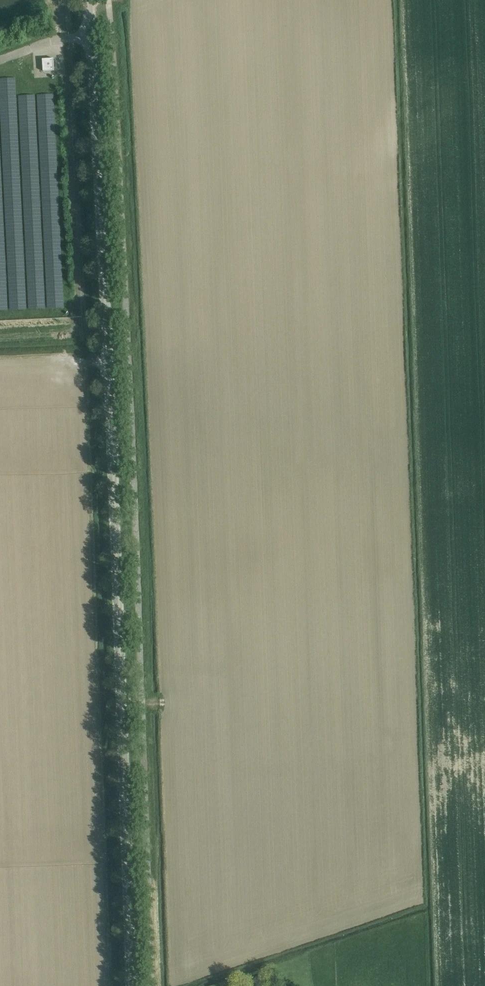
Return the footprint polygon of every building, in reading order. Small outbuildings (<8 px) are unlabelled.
[(44,59),(42,59),(43,71),(45,71),(54,70),(54,58),(44,59)] [(257,985),(262,985),(267,982),(260,973),(252,979),(257,985)]
